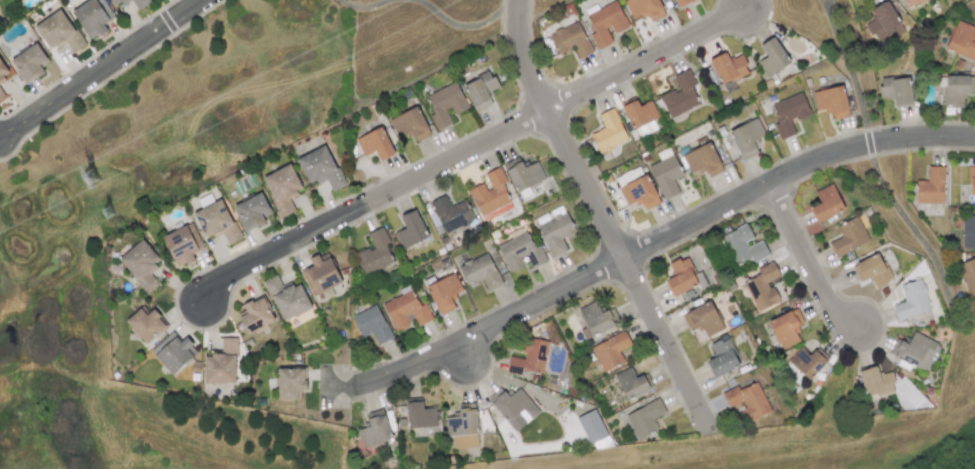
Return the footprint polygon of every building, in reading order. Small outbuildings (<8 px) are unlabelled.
[(107,30),(103,25),(114,18),(103,0),(89,0),(72,10),(91,40),(107,30)] [(138,10),(150,3),(148,0),(131,0),(138,10)] [(646,14),(649,22),(665,15),(659,0),(623,0),(632,19),(646,14)] [(865,13),(881,41),(903,29),(887,0),(865,13)] [(595,33),(590,35),(597,49),(614,42),(611,35),(628,28),(616,1),(586,14),(595,33)] [(48,50),(66,41),(72,53),(83,47),(63,9),(35,23),(48,50)] [(957,20),(945,50),(974,61),(974,43),(970,41),(974,27),(957,20)] [(573,47),(578,59),(592,53),(578,21),(548,34),(557,54),(573,47)] [(765,77),(790,65),(775,37),(759,45),(766,57),(757,62),(765,77)] [(26,84),(44,71),(41,66),(48,61),(36,43),(10,60),(26,84)] [(749,73),(741,55),(729,60),(726,52),(709,59),(720,85),(749,73)] [(0,60),(0,80),(9,74),(0,60)] [(699,105),(692,86),(695,85),(689,69),(673,75),(679,88),(660,96),(668,117),(699,105)] [(463,83),(475,111),(492,104),(487,92),(497,88),(491,72),(463,83)] [(943,76),(944,107),(964,106),(964,94),(974,94),(974,75),(943,76)] [(909,76),(878,80),(881,98),(893,97),(894,106),(912,104),(909,76)] [(468,109),(457,82),(426,95),(434,113),(429,115),(436,131),(453,123),(450,116),(468,109)] [(849,116),(842,85),(812,92),(817,113),(830,110),(832,120),(849,116)] [(779,139),(794,135),(790,121),(810,115),(803,93),(771,103),(778,123),(774,124),(779,139)] [(639,106),(636,99),(622,106),(637,138),(657,129),(653,120),(658,118),(650,101),(639,106)] [(389,120),(397,138),(410,132),(415,142),(431,135),(417,106),(389,120)] [(598,115),(604,128),(590,134),(599,153),(628,141),(613,108),(598,115)] [(765,135),(757,118),(729,131),(742,160),(758,152),(752,141),(765,135)] [(375,151),(380,161),(395,154),(382,126),(355,139),(364,157),(375,151)] [(724,170),(709,142),(681,156),(691,175),(704,169),(708,178),(724,170)] [(297,157),(308,185),(327,178),(331,191),(343,186),(328,145),(297,157)] [(656,153),(660,160),(648,166),(664,200),(679,193),(673,180),(683,176),(669,147),(656,153)] [(503,164),(516,193),(545,180),(537,161),(524,167),(519,157),(503,164)] [(263,175),(280,217),(295,212),(288,196),(302,191),(292,164),(263,175)] [(943,166),(927,166),(928,180),(915,180),(916,203),(944,203),(943,166)] [(483,175),(486,182),(469,190),(480,216),(510,202),(503,185),(507,183),(500,167),(483,175)] [(659,203),(647,175),(619,187),(627,206),(640,201),(644,210),(659,203)] [(820,203),(810,208),(817,222),(844,209),(832,183),(815,192),(820,203)] [(266,223),(262,216),(271,212),(261,192),(233,206),(245,232),(266,223)] [(431,201),(445,233),(475,220),(465,199),(450,206),(445,195),(431,201)] [(221,230),(228,245),(240,239),(223,199),(193,212),(204,238),(221,230)] [(551,258),(567,251),(562,240),(575,235),(563,205),(548,211),(548,213),(535,219),(551,258)] [(394,233),(403,250),(429,237),(415,209),(400,217),(405,227),(394,233)] [(829,243),(836,257),(869,241),(857,216),(836,226),(841,237),(829,243)] [(961,216),(961,248),(974,248),(974,216),(961,216)] [(162,237),(177,268),(195,259),(192,254),(203,249),(190,223),(162,237)] [(769,255),(762,240),(748,247),(745,242),(753,238),(746,224),(719,237),(734,267),(751,258),(754,262),(769,255)] [(393,262),(385,244),(390,243),(383,227),(367,234),(373,247),(354,255),(363,276),(393,262)] [(547,261),(539,244),(533,246),(526,231),(496,244),(509,273),(527,265),(529,269),(547,261)] [(150,274),(157,269),(153,264),(159,259),(143,239),(118,259),(147,294),(159,284),(150,274)] [(467,288),(483,282),(487,290),(501,285),(488,253),(458,264),(467,288)] [(891,281),(880,253),(852,265),(859,282),(870,277),(874,288),(891,281)] [(309,258),(312,266),(301,270),(311,296),(341,284),(330,256),(320,260),(318,255),(309,258)] [(669,264),(674,276),(665,280),(673,297),(698,285),(685,256),(669,264)] [(958,264),(968,294),(974,292),(974,259),(958,264)] [(756,312),(779,302),(769,281),(779,276),(773,261),(757,268),(759,275),(743,282),(756,312)] [(455,308),(449,297),(462,290),(453,273),(426,287),(440,316),(455,308)] [(300,282),(283,289),(277,275),(264,280),(281,321),(311,308),(300,282)] [(900,285),(904,301),(892,305),(897,320),(931,310),(921,279),(900,285)] [(382,303),(394,331),(410,324),(406,315),(412,313),(418,326),(432,320),(425,303),(419,306),(412,290),(382,303)] [(247,334),(274,322),(263,296),(243,305),(247,313),(239,317),(247,334)] [(584,340),(615,326),(607,310),(600,313),(595,301),(578,308),(586,326),(579,329),(584,340)] [(681,314),(689,330),(699,326),(705,338),(724,329),(710,301),(681,314)] [(351,317),(361,338),(372,332),(378,345),(392,338),(376,304),(351,317)] [(146,344),(167,326),(152,310),(146,315),(140,308),(125,322),(146,344)] [(769,319),(779,349),(799,343),(793,328),(800,325),(795,310),(769,319)] [(631,345),(624,331),(590,347),(602,372),(624,362),(618,351),(631,345)] [(940,344),(913,331),(907,344),(895,338),(888,354),(927,372),(940,344)] [(193,356),(187,349),(193,344),(186,337),(181,342),(171,332),(151,351),(173,375),(193,356)] [(709,344),(715,357),(706,361),(713,377),(739,367),(727,336),(709,344)] [(542,374),(548,341),(525,337),(522,359),(509,356),(506,372),(522,375),(523,370),(542,374)] [(236,338),(221,338),(221,354),(204,354),(204,382),(235,383),(236,338)] [(809,355),(799,347),(787,360),(808,380),(826,361),(814,349),(809,355)] [(867,398),(895,389),(890,371),(879,375),(876,366),(859,371),(867,398)] [(643,374),(635,377),(631,367),(614,375),(626,401),(650,390),(643,374)] [(305,368),(277,368),(278,399),(296,399),(296,390),(305,390),(305,368)] [(771,412),(756,381),(739,390),(737,385),(721,393),(729,409),(740,404),(749,422),(771,412)] [(519,387),(508,397),(500,387),(487,398),(520,436),(528,429),(517,415),(532,402),(519,387)] [(625,415),(637,440),(658,430),(653,419),(666,412),(659,398),(625,415)] [(436,408),(423,408),(423,401),(406,402),(407,428),(436,427),(436,408)] [(393,438),(382,408),(366,414),(370,426),(357,431),(364,449),(393,438)] [(476,409),(457,409),(457,417),(446,417),(447,437),(452,437),(453,448),(478,447),(476,409)]
